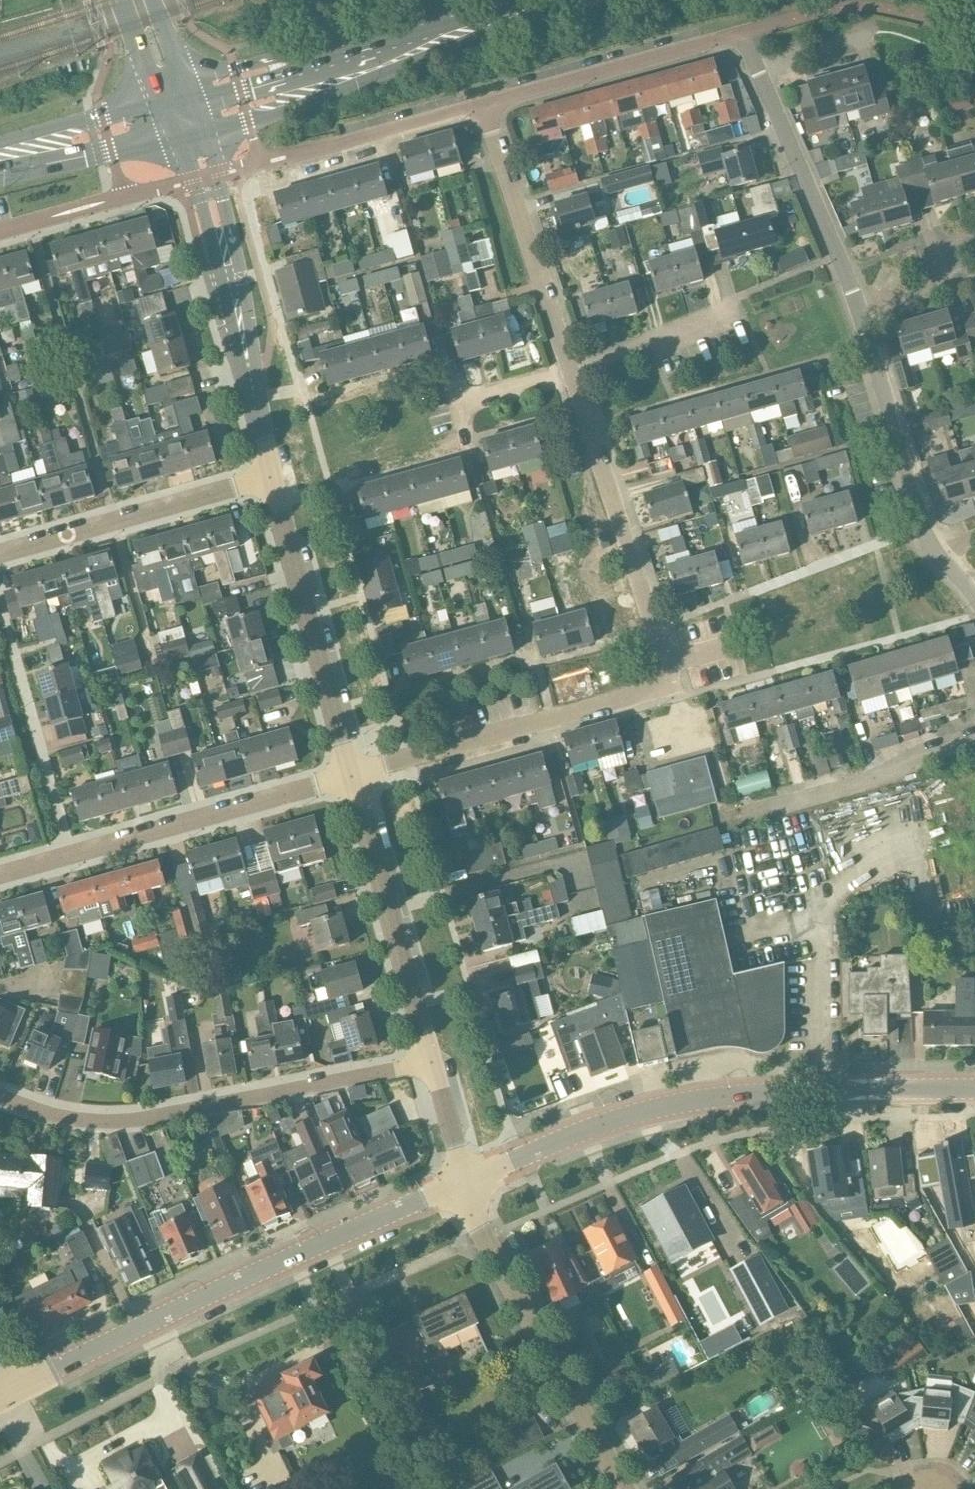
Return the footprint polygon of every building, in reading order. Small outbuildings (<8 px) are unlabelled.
[(713,63),(687,70),(694,96),(720,89),(724,104),(715,106),(720,126),(740,120),(730,86),(720,88),(713,63)] [(687,70),(661,77),(668,103),(694,96),(687,70)] [(868,93),(862,70),(836,77),(846,113),(859,110),(862,120),(889,112),(882,89),(868,93)] [(836,77),(830,79),(829,73),(813,77),(815,83),(809,85),(816,108),(802,111),(809,134),(836,127),(833,117),(846,113),(836,77)] [(668,103),(661,77),(635,84),(654,155),(656,154),(665,152),(656,121),(658,118),(655,106),(668,103)] [(635,84),(609,92),(616,117),(617,117),(621,133),(634,129),(635,132),(637,132),(647,163),(657,160),(656,154),(654,155),(635,84)] [(609,92),(583,99),(598,154),(609,151),(605,137),(608,137),(605,120),(616,117),(609,92)] [(598,154),(583,99),(557,106),(564,132),(565,131),(581,127),(588,156),(598,154)] [(530,113),(537,138),(530,140),(535,160),(555,155),(552,143),(567,139),(565,131),(564,132),(557,106),(530,113)] [(705,130),(704,127),(700,109),(680,114),(684,130),(692,128),(694,135),(706,132),(705,129),(705,130)] [(427,141),(435,172),(462,164),(453,133),(427,141)] [(408,179),(435,172),(427,141),(400,148),(408,179)] [(946,149),(951,165),(960,197),(974,193),(974,144),(972,145),(971,141),(946,149)] [(721,148),(697,154),(703,178),(711,176),(726,171),(731,189),(758,181),(758,178),(761,175),(759,166),(754,166),(750,151),(740,153),(724,158),(721,148)] [(835,160),(834,161),(837,174),(867,166),(866,163),(863,152),(857,154),(840,159),(835,160)] [(921,153),(907,157),(916,193),(930,189),(934,204),(935,204),(960,197),(951,165),(950,165),(939,168),(935,155),(923,158),(921,153)] [(884,184),(873,187),(886,230),(912,223),(910,217),(904,196),(916,193),(907,157),(893,161),(895,168),(899,180),(902,192),(888,196),(884,184)] [(655,182),(650,165),(601,179),(606,196),(655,182)] [(354,174),(363,205),(390,197),(381,167),(354,174)] [(574,167),(560,172),(565,188),(579,184),(574,167)] [(363,205),(354,174),(328,181),(337,212),(363,205)] [(337,212),(328,181),(302,189),(311,219),(337,212)] [(755,222),(743,226),(751,253),(777,245),(770,219),(779,216),(769,184),(749,190),(754,207),(751,209),(755,222)] [(886,230),(873,187),(862,190),(865,202),(851,206),(860,237),(886,230)] [(285,227),(311,219),(302,189),(276,196),(285,227)] [(560,218),(556,220),(559,231),(564,230),(565,232),(593,224),(589,211),(605,206),(602,194),(586,198),(557,207),(560,218)] [(701,229),(702,229),(717,225),(711,200),(694,204),(695,206),(701,229)] [(659,201),(616,213),(620,225),(662,213),(659,201)] [(677,210),(662,214),(665,226),(680,222),(684,236),(702,231),(702,229),(701,229),(695,206),(677,210)] [(149,219),(124,226),(133,256),(143,293),(143,295),(157,292),(165,289),(160,274),(148,278),(146,270),(162,265),(157,249),(149,219)] [(283,246),(278,225),(265,228),(270,249),(283,246)] [(124,226),(100,233),(111,273),(123,269),(120,259),(133,256),(124,226)] [(724,260),(751,253),(743,226),(705,237),(709,252),(720,249),(724,260)] [(452,230),(457,247),(468,244),(464,227),(452,230)] [(445,250),(457,247),(452,230),(441,233),(445,250)] [(111,273),(100,233),(76,239),(88,282),(107,277),(106,274),(111,273)] [(561,242),(558,233),(547,237),(549,245),(561,242)] [(88,282),(76,239),(51,246),(55,260),(47,262),(48,262),(52,278),(60,276),(72,272),(85,318),(96,315),(92,301),(93,300),(88,282)] [(567,240),(553,244),(557,256),(570,252),(567,240)] [(462,265),(457,247),(445,250),(422,257),(429,283),(454,275),(452,268),(462,265)] [(328,281),(325,269),(319,250),(286,259),(290,272),(279,275),(291,320),(324,311),(317,285),(328,281)] [(393,250),(377,254),(380,266),(396,262),(393,250)] [(780,271),(808,262),(804,250),(777,259),(780,271)] [(11,289),(15,303),(21,322),(20,323),(25,340),(35,337),(21,286),(36,282),(28,253),(3,259),(11,289)] [(673,259),(681,288),(704,282),(696,253),(673,259)] [(377,254),(358,259),(361,271),(380,266),(377,254)] [(0,260),(0,310),(6,308),(5,306),(15,303),(11,289),(3,259),(0,260)] [(657,295),(681,288),(673,259),(649,266),(657,295)] [(353,261),(325,269),(328,281),(356,273),(353,261)] [(398,266),(382,271),(385,284),(402,280),(398,266)] [(366,289),(385,284),(382,271),(363,276),(366,289)] [(427,301),(418,272),(403,276),(412,306),(427,301)] [(357,279),(338,284),(342,296),(360,291),(357,279)] [(606,292),(615,321),(638,314),(630,285),(606,292)] [(133,289),(117,294),(120,305),(136,300),(133,289)] [(594,296),(583,299),(591,328),(615,321),(606,292),(594,296)] [(154,349),(183,341),(176,314),(169,316),(163,293),(136,301),(140,316),(152,313),(154,320),(146,322),(154,349)] [(487,355),(474,307),(471,296),(459,299),(463,313),(459,314),(464,329),(452,333),(461,363),(487,355)] [(474,307),(487,355),(514,348),(505,318),(496,320),(491,302),(474,307)] [(10,325),(20,323),(21,322),(15,303),(5,306),(6,308),(10,325)] [(947,313),(921,320),(930,351),(933,360),(957,353),(960,364),(973,360),(972,357),(965,334),(954,337),(947,313)] [(962,318),(971,348),(974,347),(974,315),(962,318)] [(399,335),(408,365),(434,358),(426,328),(421,329),(418,319),(396,325),(399,335)] [(905,359),(930,351),(921,320),(896,328),(905,359)] [(333,321),(306,329),(307,335),(335,327),(333,321)] [(99,333),(102,342),(106,356),(122,351),(116,328),(99,333)] [(374,342),(382,372),(408,365),(399,335),(374,342)] [(303,364),(315,361),(308,338),(298,342),(303,364)] [(183,341),(154,349),(161,376),(190,368),(183,341)] [(106,356),(102,342),(81,348),(85,363),(106,356)] [(348,349),(356,379),(382,372),(374,342),(348,349)] [(347,349),(321,357),(322,360),(325,369),(330,387),(356,379),(348,349),(347,349)] [(59,372),(54,356),(31,362),(36,379),(59,372)] [(139,372),(135,359),(120,363),(124,377),(139,372)] [(916,388),(909,361),(893,365),(900,392),(916,388)] [(17,364),(8,367),(12,381),(22,379),(17,364)] [(114,381),(109,367),(87,372),(91,387),(114,381)] [(801,373),(772,381),(782,416),(783,419),(798,415),(794,402),(799,401),(802,414),(815,410),(810,396),(807,397),(801,373)] [(192,377),(166,384),(170,399),(196,392),(192,377)] [(63,395),(59,381),(38,386),(42,402),(63,395)] [(772,381),(744,389),(751,414),(753,421),(754,424),(782,416),(772,381)] [(38,410),(32,389),(19,392),(24,413),(38,410)] [(744,389),(716,397),(723,422),(751,414),(744,389)] [(180,425),(181,429),(193,469),(217,462),(209,433),(194,438),(189,416),(202,412),(198,397),(173,403),(174,406),(175,406),(180,425)] [(695,430),(696,430),(723,423),(723,422),(716,397),(688,405),(695,430)] [(21,442),(11,403),(0,406),(0,447),(21,442)] [(688,405),(660,413),(667,438),(695,430),(688,405)] [(170,428),(180,425),(175,406),(174,406),(164,409),(170,428)] [(132,442),(123,407),(112,410),(115,423),(113,423),(122,458),(104,463),(110,482),(117,480),(120,490),(145,483),(133,442),(132,442)] [(959,419),(956,408),(947,410),(950,422),(959,419)] [(950,422),(947,410),(921,417),(925,433),(951,426),(950,422)] [(647,444),(667,439),(667,438),(660,413),(631,421),(638,445),(634,446),(638,461),(651,458),(647,444)] [(146,439),(133,442),(145,483),(169,476),(157,435),(152,418),(141,421),(146,439)] [(760,423),(754,425),(761,448),(766,467),(795,459),(791,448),(775,453),(772,444),(766,446),(760,423)] [(754,425),(748,427),(754,449),(761,448),(754,425)] [(826,427),(815,430),(821,452),(832,449),(826,427)] [(60,428),(51,431),(72,503),(96,496),(88,467),(75,471),(66,439),(63,440),(60,428)] [(535,428),(508,435),(517,466),(543,458),(535,428)] [(48,479),(40,481),(48,510),(72,503),(51,431),(50,429),(41,431),(45,444),(44,444),(48,459),(45,465),(48,479)] [(181,429),(157,435),(169,476),(193,469),(181,429)] [(517,466),(508,435),(482,443),(490,473),(517,466)] [(704,439),(698,441),(704,464),(710,487),(723,483),(716,461),(710,463),(704,439)] [(704,464),(698,441),(692,443),(698,466),(704,464)] [(959,452),(964,468),(973,499),(974,498),(974,447),(974,448),(959,452)] [(0,449),(0,475),(11,472),(7,458),(3,459),(0,449)] [(947,506),(973,499),(964,468),(952,471),(947,455),(930,460),(934,475),(938,474),(947,506)] [(674,471),(670,457),(648,463),(652,477),(674,471)] [(808,484),(821,481),(815,460),(802,463),(808,484)] [(435,468),(443,499),(470,491),(461,461),(435,468)] [(682,483),(643,496),(651,520),(670,514),(672,518),(692,512),(690,503),(695,501),(692,493),(687,494),(685,489),(707,482),(703,467),(680,474),(683,483),(682,483)] [(417,506),(443,499),(435,468),(409,475),(417,506)] [(409,475),(383,483),(391,513),(417,506),(409,475)] [(756,478),(745,482),(752,507),(763,504),(762,498),(775,495),(769,475),(756,478)] [(16,488),(12,476),(0,480),(0,487),(1,492),(0,492),(0,524),(24,517),(16,488)] [(40,481),(16,488),(24,517),(48,510),(40,481)] [(364,521),(391,513),(382,483),(356,490),(364,521)] [(826,500),(834,530),(857,524),(849,494),(826,500)] [(834,530),(826,500),(803,507),(811,536),(834,530)] [(232,517),(208,524),(216,554),(215,554),(224,585),(237,582),(229,550),(240,547),(232,517)] [(365,540),(360,518),(347,523),(353,542),(365,540)] [(545,521),(534,524),(539,542),(550,539),(547,528),(545,521)] [(565,523),(551,527),(554,538),(568,534),(565,523)] [(208,524),(183,531),(195,572),(205,569),(202,558),(215,554),(216,554),(208,524)] [(527,545),(539,542),(533,524),(522,527),(527,545)] [(677,524),(657,529),(660,540),(680,536),(677,524)] [(782,525),(759,531),(767,560),(790,554),(782,525)] [(183,531),(159,538),(177,600),(185,597),(181,580),(196,575),(195,572),(183,531)] [(743,567),(767,560),(759,531),(735,538),(743,567)] [(568,534),(554,538),(559,555),(573,551),(572,547),(568,534)] [(159,538),(135,544),(143,574),(144,576),(155,573),(159,586),(158,586),(162,604),(177,600),(159,538)] [(550,539),(539,542),(543,559),(555,556),(550,539)] [(539,542),(527,545),(532,562),(535,562),(543,559),(539,542)] [(475,544),(457,549),(461,561),(479,556),(475,544)] [(435,568),(461,561),(457,549),(431,556),(435,568)] [(111,551),(87,558),(95,587),(94,588),(99,601),(104,620),(112,618),(116,617),(106,584),(107,584),(120,581),(111,551)] [(700,590),(692,561),(689,551),(665,557),(676,596),(700,590)] [(715,554),(692,561),(700,590),(723,583),(715,554)] [(422,572),(435,568),(431,556),(418,560),(418,558),(405,561),(409,577),(422,574),(422,572)] [(87,558),(63,565),(71,594),(74,605),(75,609),(88,605),(94,623),(104,620),(99,601),(94,588),(95,587),(87,558)] [(389,558),(362,565),(371,598),(369,598),(374,615),(384,612),(402,608),(402,606),(389,558)] [(463,564),(466,576),(483,572),(480,560),(463,564)] [(447,582),(466,576),(463,564),(444,569),(447,582)] [(63,565),(39,572),(47,601),(58,598),(60,604),(66,608),(74,605),(71,594),(63,565)] [(441,570),(422,576),(425,588),(445,582),(441,570)] [(47,601),(39,572),(14,578),(17,589),(3,593),(11,620),(24,617),(22,608),(33,605),(38,621),(41,620),(45,638),(55,635),(50,615),(46,601),(47,601)] [(225,601),(224,598),(219,582),(199,588),(205,607),(212,605),(225,601)] [(237,594),(224,598),(225,601),(212,605),(216,620),(242,612),(237,594)] [(50,615),(55,635),(57,643),(59,642),(68,640),(60,612),(50,615)] [(587,612),(561,620),(569,650),(596,642),(587,612)] [(237,648),(266,640),(259,613),(229,622),(237,648)] [(547,623),(534,627),(542,657),(569,650),(561,620),(547,623)] [(481,629),(489,659),(515,651),(507,622),(481,629)] [(190,656),(187,646),(181,627),(158,633),(161,643),(166,663),(190,656)] [(455,636),(463,666),(489,659),(481,629),(455,636)] [(410,680),(437,673),(425,631),(412,635),(415,647),(402,651),(410,680)] [(398,655),(391,633),(379,638),(385,657),(398,655)] [(455,636),(429,643),(437,673),(463,666),(455,636)] [(187,646),(190,656),(191,661),(193,660),(217,654),(213,639),(187,646)] [(266,640),(237,648),(244,674),(246,674),(251,694),(279,686),(273,667),(274,666),(266,640)] [(958,664),(974,659),(969,644),(950,649),(948,640),(923,648),(933,681),(957,674),(955,664),(958,664)] [(923,648),(900,655),(909,688),(933,681),(923,648)] [(143,669),(138,654),(134,655),(114,660),(118,676),(143,669)] [(217,654),(193,660),(197,674),(221,667),(217,654)] [(909,688),(900,655),(876,662),(886,695),(885,695),(889,708),(898,706),(894,692),(909,688)] [(961,675),(974,671),(974,658),(974,659),(958,664),(961,675)] [(862,702),(885,695),(886,695),(876,662),(852,669),(862,702)] [(40,672),(47,699),(77,691),(70,664),(40,672)] [(101,671),(92,674),(96,686),(104,684),(101,671)] [(965,686),(974,683),(974,671),(961,675),(965,686)] [(806,683),(813,708),(832,702),(835,714),(847,711),(843,696),(841,697),(834,674),(806,683)] [(122,694),(119,683),(104,687),(107,698),(122,694)] [(806,683),(777,691),(785,716),(796,713),(798,721),(815,716),(813,708),(806,683)] [(968,697),(974,695),(974,683),(965,686),(968,697)] [(237,687),(227,690),(230,700),(240,697),(237,687)] [(77,691),(47,699),(55,726),(58,725),(62,741),(88,734),(83,718),(84,718),(81,705),(90,703),(86,688),(77,691)] [(284,706),(279,690),(258,696),(262,712),(284,706)] [(749,699),(757,724),(785,716),(777,691),(749,699)] [(944,717),(971,709),(968,697),(940,705),(944,717)] [(757,724),(749,699),(721,707),(727,730),(724,731),(728,746),(740,742),(737,730),(757,724)] [(243,700),(231,703),(235,717),(247,713),(243,700)] [(220,721),(235,717),(231,703),(216,708),(220,721)] [(944,717),(940,705),(920,711),(924,723),(944,717)] [(173,732),(179,754),(193,750),(181,709),(168,713),(172,727),(173,732)] [(12,716),(0,720),(0,743),(18,738),(12,716)] [(919,719),(899,725),(902,736),(905,735),(907,742),(919,738),(917,732),(922,731),(919,719)] [(618,723),(591,730),(599,761),(626,753),(618,723)] [(801,747),(794,724),(781,728),(788,750),(801,747)] [(291,730),(266,737),(275,767),(299,761),(291,730)] [(599,761),(591,730),(565,738),(573,768),(599,761)] [(173,732),(159,736),(165,758),(179,754),(173,732)] [(226,781),(250,774),(242,744),(238,732),(225,735),(229,747),(218,750),(226,781)] [(900,744),(897,732),(872,740),(875,751),(900,744)] [(250,774),(275,767),(266,737),(242,744),(250,774)] [(98,756),(114,751),(111,738),(95,742),(98,756)] [(85,761),(81,746),(60,752),(65,767),(85,761)] [(844,766),(839,748),(827,752),(832,769),(844,766)] [(226,781),(218,750),(193,757),(201,788),(226,781)] [(831,773),(825,753),(814,757),(819,776),(831,773)] [(141,756),(117,762),(122,777),(130,808),(154,801),(146,771),(141,756)] [(544,756),(517,763),(525,794),(529,805),(539,802),(541,809),(557,804),(551,785),(544,756)] [(705,758),(648,774),(651,788),(660,818),(711,804),(717,803),(711,782),(705,758)] [(491,770),(499,801),(525,794),(517,763),(491,770)] [(170,764),(146,771),(154,801),(179,795),(170,764)] [(465,778),(473,808),(499,801),(491,770),(465,778)] [(637,770),(623,774),(629,795),(651,788),(648,774),(644,775),(639,776),(637,770)] [(587,793),(581,772),(566,776),(572,797),(587,793)] [(13,796),(33,790),(28,774),(0,783),(0,800),(13,796)] [(97,784),(106,815),(130,808),(121,777),(119,778),(97,784)] [(464,810),(473,808),(465,778),(438,785),(446,815),(450,830),(468,826),(464,810)] [(106,815),(97,784),(73,791),(81,822),(106,815)] [(615,819),(620,837),(630,835),(626,816),(615,819)] [(291,826),(302,867),(327,860),(316,819),(291,826)] [(609,840),(620,837),(615,819),(604,822),(609,840)] [(276,868),(262,872),(268,896),(281,893),(276,875),(278,874),(302,867),(291,826),(266,833),(274,863),(276,868)] [(717,828),(622,856),(628,878),(724,850),(719,834),(717,828)] [(556,838),(539,843),(543,855),(560,850),(556,838)] [(219,846),(214,847),(219,866),(222,878),(233,875),(234,875),(237,888),(251,885),(255,900),(268,897),(268,896),(262,872),(249,875),(248,871),(239,840),(219,846)] [(613,842),(588,849),(607,928),(633,921),(613,842)] [(501,843),(484,848),(489,869),(507,864),(501,843)] [(543,855),(539,843),(521,848),(524,860),(543,855)] [(214,847),(189,854),(191,862),(197,885),(206,882),(209,893),(225,889),(222,878),(219,866),(214,847)] [(489,869),(484,848),(466,852),(468,863),(466,863),(469,874),(489,869)] [(127,871),(133,895),(141,893),(144,904),(156,900),(153,889),(167,885),(160,862),(127,871)] [(127,871),(94,880),(101,904),(99,904),(103,919),(116,915),(115,912),(128,908),(125,897),(133,895),(127,871)] [(569,902),(564,879),(550,886),(555,905),(569,902)] [(101,904),(94,880),(61,890),(67,913),(69,920),(80,917),(83,924),(103,919),(99,904),(101,904)] [(337,898),(333,883),(311,889),(312,890),(308,892),(312,905),(337,898)] [(903,890),(889,886),(890,907),(904,905),(903,890)] [(208,924),(199,892),(184,896),(188,909),(195,937),(195,938),(211,934),(208,924)] [(470,901),(477,926),(534,911),(531,900),(503,907),(500,893),(470,901)] [(19,901),(27,932),(52,925),(44,895),(19,901)] [(30,942),(29,942),(26,932),(27,932),(19,901),(17,902),(16,897),(2,901),(4,906),(0,907),(0,931),(2,938),(4,947),(14,945),(16,955),(18,954),(22,969),(36,966),(30,942)] [(622,993),(621,993),(628,1023),(629,1023),(639,1069),(640,1069),(669,1063),(668,1059),(676,1057),(677,1059),(678,1059),(678,1057),(743,1042),(745,1045),(748,1048),(751,1051),(755,1053),(759,1054),(763,1054),(767,1053),(771,1052),(774,1050),(778,1047),(780,1044),(782,1040),(783,1037),(783,1032),(783,966),(811,959),(811,958),(733,976),(716,902),(674,912),(672,903),(662,906),(665,915),(642,920),(632,922),(607,928),(622,993)] [(331,918),(327,905),(297,913),(301,927),(313,924),(321,952),(351,944),(343,915),(331,918)] [(534,911),(477,926),(484,953),(514,945),(514,943),(526,940),(523,927),(561,918),(557,905),(537,910),(534,911)] [(180,941),(195,937),(188,909),(173,913),(180,941)] [(62,934),(68,956),(85,952),(78,929),(62,934)] [(146,938),(149,950),(160,947),(160,946),(157,935),(146,938)] [(195,937),(180,941),(160,946),(160,947),(166,965),(200,956),(195,938),(195,937)] [(136,953),(149,950),(146,938),(132,942),(136,953)] [(42,939),(30,942),(36,966),(48,962),(42,939)] [(92,949),(85,952),(68,956),(67,956),(65,969),(88,971),(92,949)] [(912,1014),(908,956),(881,957),(881,970),(868,970),(868,975),(850,975),(850,1016),(864,1015),(864,1037),(888,1036),(889,1015),(912,1014)] [(521,994),(497,1000),(505,1031),(505,1030),(542,1021),(541,1018),(554,1015),(549,996),(541,998),(537,981),(544,979),(540,963),(533,965),(512,970),(517,986),(519,986),(521,994)] [(363,991),(356,965),(310,977),(314,990),(327,986),(331,1000),(363,991)] [(88,971),(65,969),(60,995),(83,998),(88,971)] [(974,1019),(974,981),(957,981),(956,1014),(926,1013),(925,1046),(974,1046),(974,1019)] [(241,1054),(238,1039),(235,1018),(234,1015),(233,1015),(228,992),(213,995),(217,1014),(214,1014),(219,1045),(206,1047),(211,1078),(238,1073),(234,1055),(241,1054)] [(612,1029),(628,1023),(621,993),(598,1002),(599,1006),(551,1024),(561,1051),(569,1073),(588,1066),(593,1078),(625,1066),(612,1029)] [(187,1020),(182,994),(166,997),(172,1023),(187,1020)] [(79,1015),(80,1012),(83,998),(60,995),(58,1012),(79,1015)] [(274,999),(266,1001),(273,1038),(278,1065),(304,1060),(301,1046),(311,1043),(307,1019),(279,1024),(274,999)] [(8,1047),(24,1011),(10,1005),(0,1001),(0,1044),(8,1047)] [(278,1065),(266,1001),(257,1002),(260,1016),(256,1017),(260,1040),(248,1043),(253,1070),(278,1065)] [(304,1007),(307,1019),(327,1013),(328,1013),(325,1001),(304,1007)] [(328,1013),(327,1013),(331,1026),(343,1022),(347,1040),(330,1044),(334,1057),(378,1045),(369,1014),(366,1015),(363,1003),(351,1007),(340,1010),(328,1013)] [(79,1015),(73,1035),(71,1042),(72,1042),(85,1045),(92,1015),(80,1012),(79,1015)] [(235,1018),(238,1039),(250,1037),(246,1016),(235,1018)] [(164,1046),(148,1049),(150,1063),(155,1089),(187,1082),(182,1058),(194,1056),(187,1020),(172,1023),(173,1031),(162,1033),(164,1046)] [(73,1035),(54,1027),(50,1037),(36,1031),(24,1060),(50,1070),(61,1043),(71,1047),(72,1042),(71,1042),(73,1035)] [(93,1046),(88,1073),(91,1074),(90,1079),(100,1081),(101,1076),(125,1081),(130,1056),(142,1058),(142,1039),(119,1035),(97,1030),(93,1046)] [(363,1086),(348,1088),(350,1106),(365,1105),(363,1086)] [(367,1145),(381,1176),(406,1164),(393,1134),(400,1131),(390,1108),(361,1121),(371,1143),(367,1145)] [(337,1161),(343,1159),(341,1156),(365,1146),(349,1110),(319,1123),(337,1161)] [(327,1157),(312,1120),(297,1126),(312,1163),(297,1170),(311,1205),(343,1192),(329,1157),(327,1157)] [(227,1153),(219,1129),(204,1134),(212,1158),(227,1153)] [(290,1173),(276,1141),(248,1153),(258,1178),(246,1183),(264,1224),(291,1213),(277,1179),(290,1173)] [(917,1156),(921,1190),(922,1190),(922,1189),(940,1186),(943,1185),(948,1215),(949,1214),(970,1210),(972,1210),(967,1181),(969,1181),(974,1180),(974,1159),(974,1156),(963,1158),(960,1143),(948,1145),(948,1144),(944,1145),(944,1147),(938,1149),(937,1146),(936,1146),(937,1155),(919,1159),(919,1156),(917,1156)] [(355,1187),(357,1186),(360,1189),(371,1184),(371,1180),(381,1176),(367,1145),(365,1146),(341,1156),(343,1159),(355,1187)] [(851,1180),(846,1149),(811,1155),(819,1202),(831,1216),(867,1210),(862,1178),(851,1180)] [(886,1152),(884,1150),(876,1151),(875,1153),(871,1153),(876,1201),(904,1198),(907,1204),(917,1199),(920,1198),(917,1192),(915,1175),(903,1176),(900,1150),(886,1152)] [(156,1152),(128,1162),(139,1189),(166,1179),(156,1152)] [(744,1195),(729,1203),(750,1232),(767,1221),(789,1208),(794,1205),(804,1221),(813,1215),(803,1199),(797,1203),(785,1184),(779,1188),(758,1155),(747,1161),(746,1158),(737,1164),(738,1167),(734,1170),(743,1184),(749,1195),(745,1197),(744,1195)] [(0,1156),(0,1185),(30,1188),(28,1205),(58,1208),(62,1160),(33,1157),(32,1159),(0,1156)] [(109,1193),(111,1179),(112,1165),(87,1162),(84,1190),(109,1193)] [(232,1198),(227,1187),(213,1193),(202,1197),(207,1209),(221,1243),(247,1232),(237,1209),(242,1207),(237,1196),(232,1198)] [(673,1262),(712,1241),(684,1189),(667,1198),(645,1209),(673,1262)] [(166,1207),(148,1215),(160,1248),(169,1244),(177,1262),(179,1261),(181,1264),(191,1259),(190,1256),(202,1251),(193,1229),(198,1227),(193,1214),(187,1217),(183,1206),(169,1212),(166,1207)] [(723,1207),(706,1215),(716,1235),(733,1227),(723,1207)] [(159,1248),(141,1210),(98,1229),(109,1253),(113,1252),(128,1286),(155,1274),(146,1254),(159,1248)] [(637,1260),(616,1217),(584,1233),(606,1276),(637,1260)] [(65,1235),(53,1241),(57,1250),(69,1244),(78,1262),(82,1260),(95,1254),(83,1230),(72,1236),(66,1239),(65,1235)] [(591,1286),(573,1255),(564,1260),(557,1245),(555,1246),(551,1244),(544,1248),(544,1251),(533,1256),(556,1304),(579,1293),(579,1292),(591,1286)] [(956,1254),(933,1267),(944,1287),(945,1286),(967,1275),(956,1254)] [(787,1310),(759,1258),(732,1272),(760,1324),(787,1310)] [(78,1262),(65,1269),(67,1272),(15,1299),(23,1314),(20,1316),(28,1334),(91,1303),(84,1290),(95,1285),(82,1260),(78,1262)] [(686,1319),(659,1266),(644,1274),(671,1326),(686,1319)] [(967,1275),(945,1286),(956,1306),(974,1302),(970,1274),(967,1275)] [(477,1326),(464,1297),(384,1333),(392,1351),(386,1354),(390,1363),(396,1361),(400,1369),(409,1365),(421,1392),(455,1376),(440,1342),(477,1326)] [(961,1317),(953,1321),(964,1342),(972,1337),(961,1317)] [(786,1348),(781,1339),(764,1347),(769,1357),(786,1348)] [(672,1361),(643,1376),(650,1390),(679,1375),(672,1361)] [(311,1365),(255,1393),(277,1438),(283,1450),(294,1445),(288,1432),(327,1413),(311,1380),(316,1378),(319,1373),(316,1367),(311,1365)] [(637,1383),(630,1368),(618,1373),(625,1388),(637,1383)] [(966,1419),(974,1396),(974,1393),(953,1384),(952,1387),(951,1391),(926,1389),(911,1392),(919,1430),(923,1429),(936,1431),(948,1431),(950,1417),(966,1419)] [(915,1431),(919,1430),(911,1392),(896,1395),(892,1388),(868,1402),(873,1409),(893,1443),(905,1437),(915,1431)] [(966,1419),(974,1425),(974,1396),(966,1419)] [(434,1419),(424,1397),(405,1405),(415,1427),(434,1419)] [(682,1441),(663,1407),(657,1410),(632,1425),(653,1461),(662,1477),(681,1467),(740,1433),(729,1415),(682,1441)] [(544,1438),(533,1413),(495,1431),(507,1456),(544,1438)] [(752,1447),(781,1439),(776,1419),(747,1426),(752,1447)] [(879,1433),(856,1425),(845,1429),(850,1445),(873,1453),(874,1452),(873,1452),(879,1433)] [(670,1477),(678,1488),(733,1488),(723,1472),(752,1455),(741,1436),(670,1477)] [(164,1480),(146,1447),(131,1456),(128,1450),(104,1463),(115,1484),(110,1487),(111,1488),(168,1488),(164,1480)] [(195,1453),(179,1462),(180,1464),(174,1467),(186,1488),(222,1488),(204,1456),(198,1459),(195,1453)] [(479,1471),(474,1460),(448,1471),(452,1481),(479,1471)] [(520,1488),(568,1488),(566,1485),(568,1484),(566,1480),(564,1481),(562,1478),(564,1477),(560,1470),(558,1471),(557,1468),(520,1488)] [(460,1488),(502,1488),(491,1470),(480,1476),(478,1472),(457,1484),(460,1488)]
